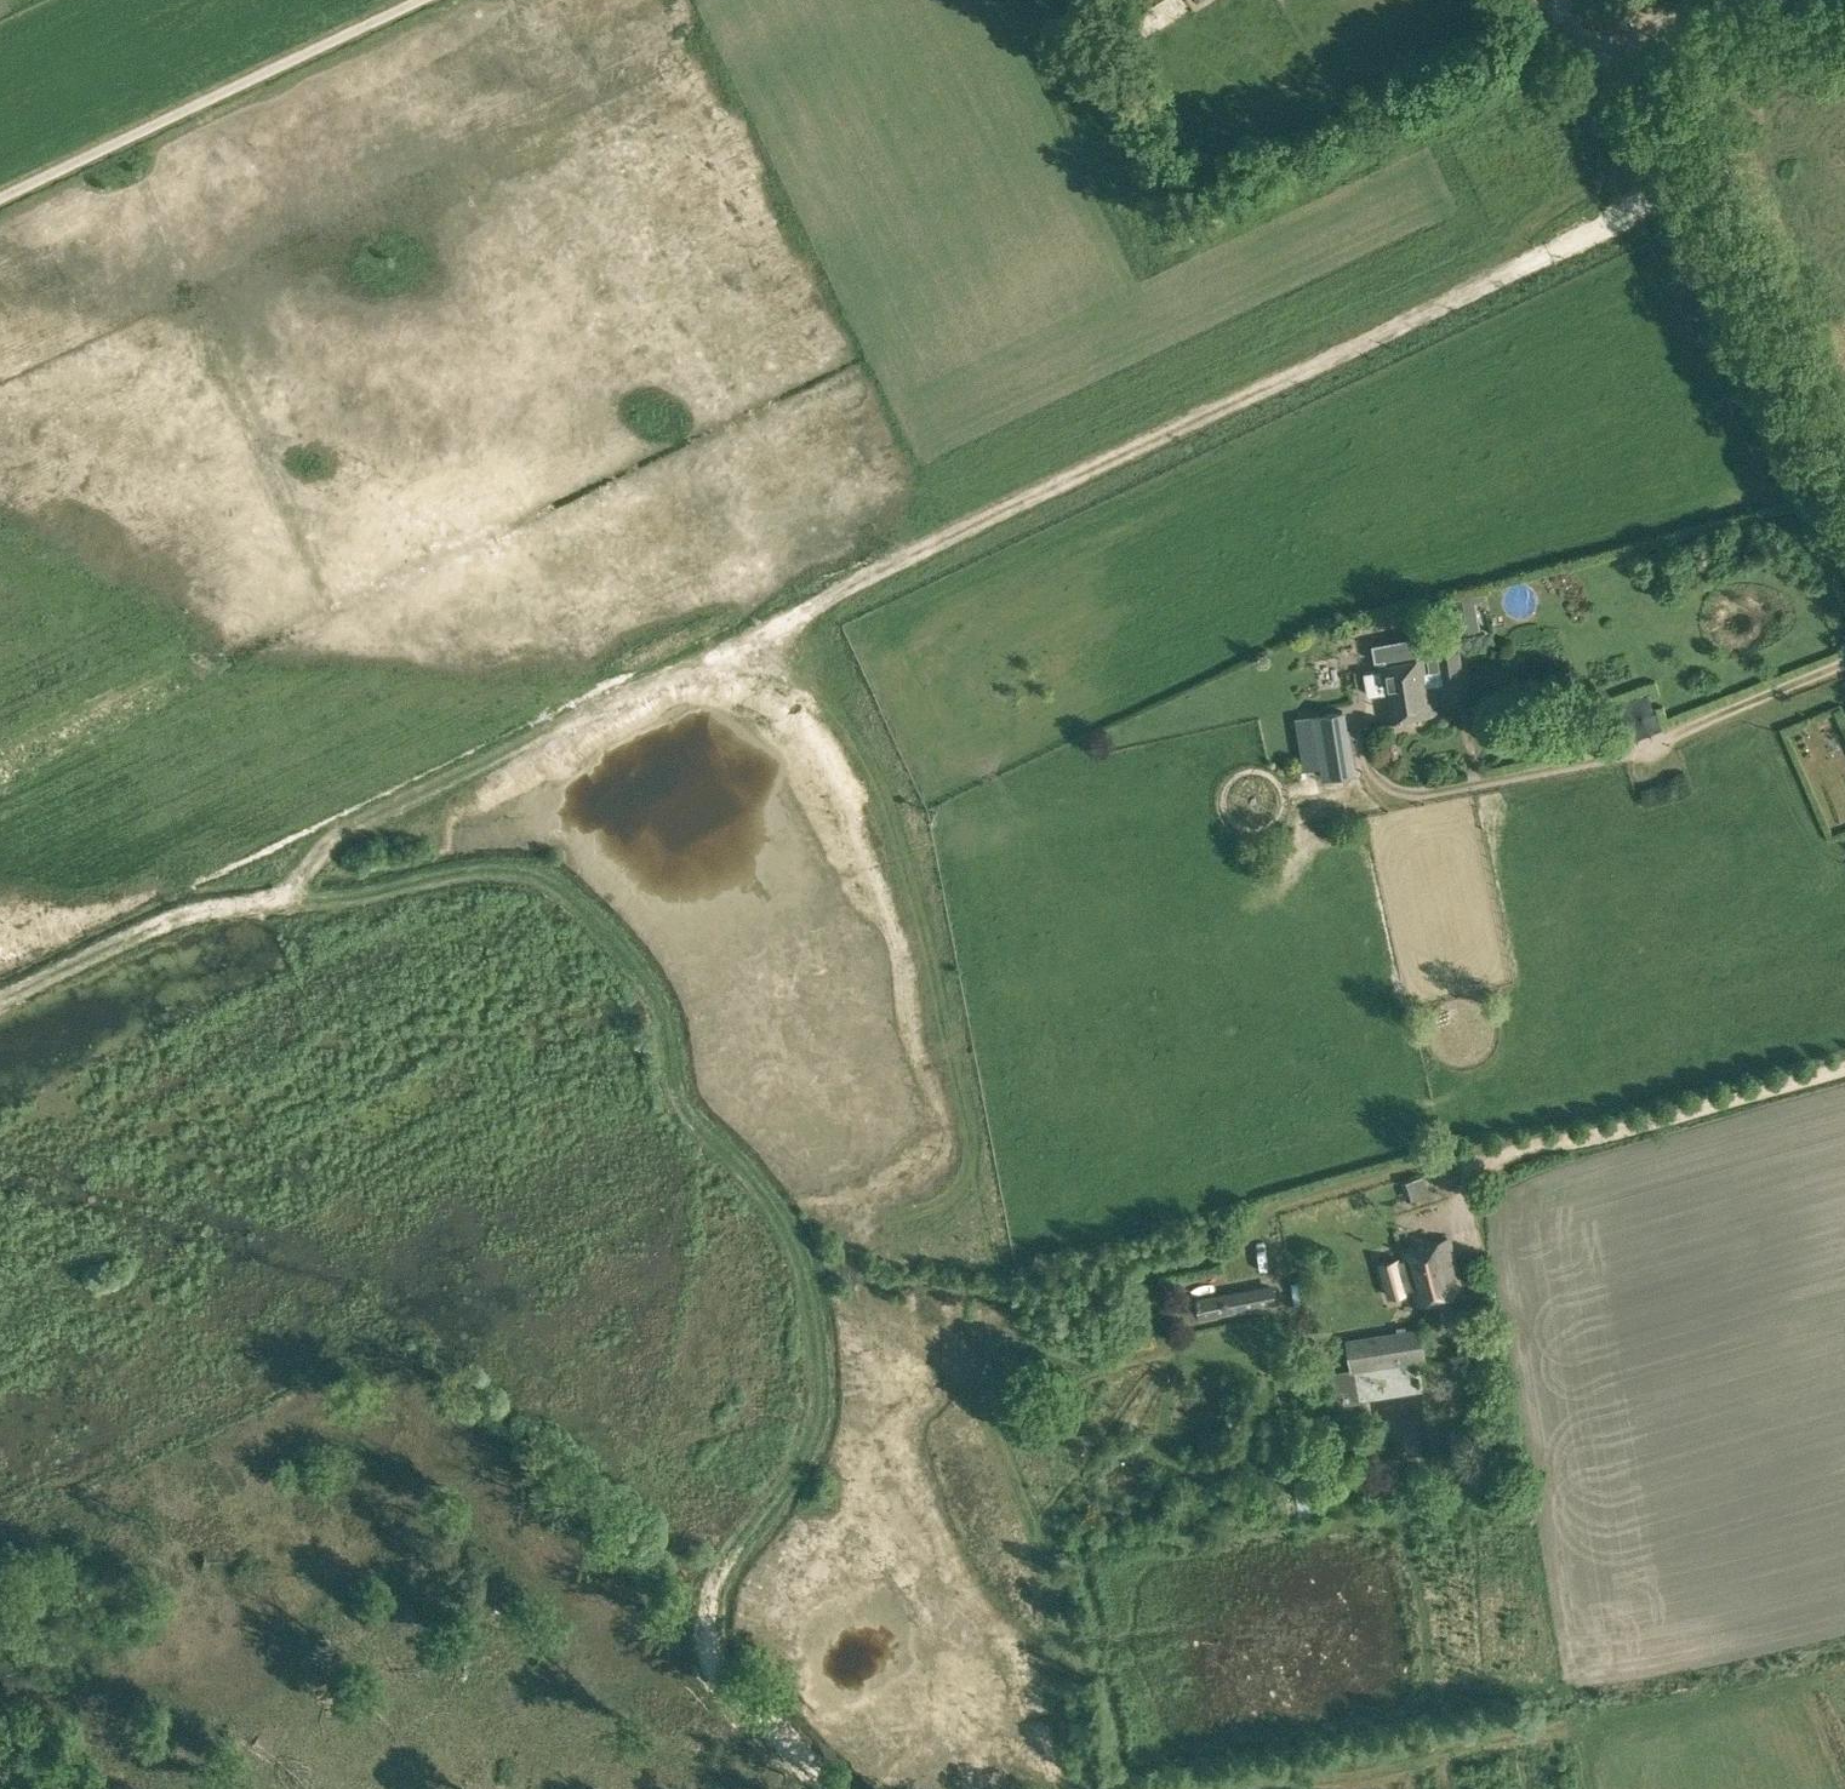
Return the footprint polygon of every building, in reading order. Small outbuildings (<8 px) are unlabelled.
[(1469,602),(1485,598),(1483,588),(1449,596),(1459,635),(1476,631),(1469,602)] [(1382,695),(1386,720),(1438,711),(1434,683),(1472,677),(1467,649),(1443,653),(1445,666),(1431,668),(1429,657),(1377,666),(1378,671),(1366,673),(1370,697),(1382,695)] [(1314,715),(1327,776),(1356,770),(1342,708),(1314,715)] [(1403,1181),(1409,1199),(1431,1193),(1426,1174),(1403,1181)] [(1381,1262),(1390,1298),(1415,1292),(1418,1303),(1465,1290),(1450,1237),(1403,1250),(1405,1255),(1381,1262)] [(1199,1298),(1203,1317),(1278,1302),(1273,1276),(1228,1285),(1229,1293),(1199,1298)] [(1295,1281),(1299,1306),(1324,1303),(1321,1277),(1295,1281)] [(1348,1340),(1353,1369),(1426,1358),(1422,1329),(1348,1340)]
